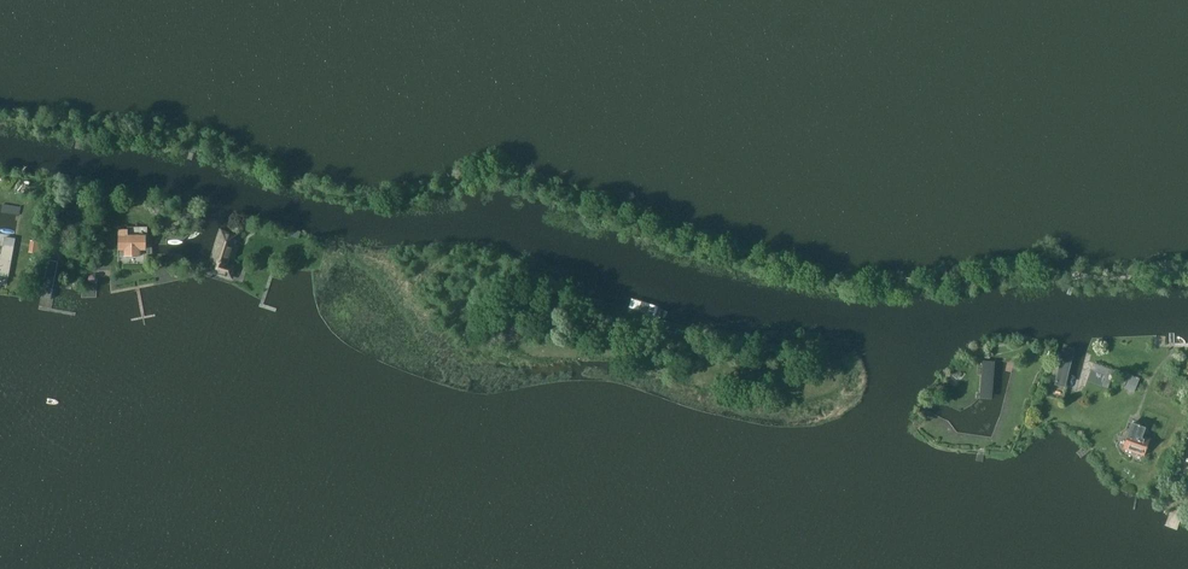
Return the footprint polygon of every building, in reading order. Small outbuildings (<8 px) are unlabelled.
[(299,239),(301,232),(293,229),(291,237),(299,239)] [(128,238),(128,230),(120,231),(120,251),(126,251),(126,257),(142,257),(142,251),(148,251),(148,238),(128,238)] [(235,245),(237,238),(221,233),(212,261),(218,263),(215,272),(233,277),(236,267),(227,265),(233,244),(235,245)] [(4,236),(0,262),(0,276),(9,278),(16,238),(4,236)] [(38,252),(39,243),(30,241),(28,250),(38,252)] [(58,261),(48,259),(41,297),(50,299),(58,261)] [(1075,348),(1064,345),(1054,384),(1065,387),(1075,348)] [(993,360),(981,359),(979,397),(991,398),(993,360)] [(958,379),(962,373),(958,370),(953,376),(958,379)] [(1102,387),(1107,376),(1092,370),(1088,381),(1102,387)] [(1135,392),(1140,380),(1131,376),(1126,388),(1135,392)] [(1145,456),(1151,439),(1143,436),(1147,427),(1133,422),(1124,449),(1145,456)]
